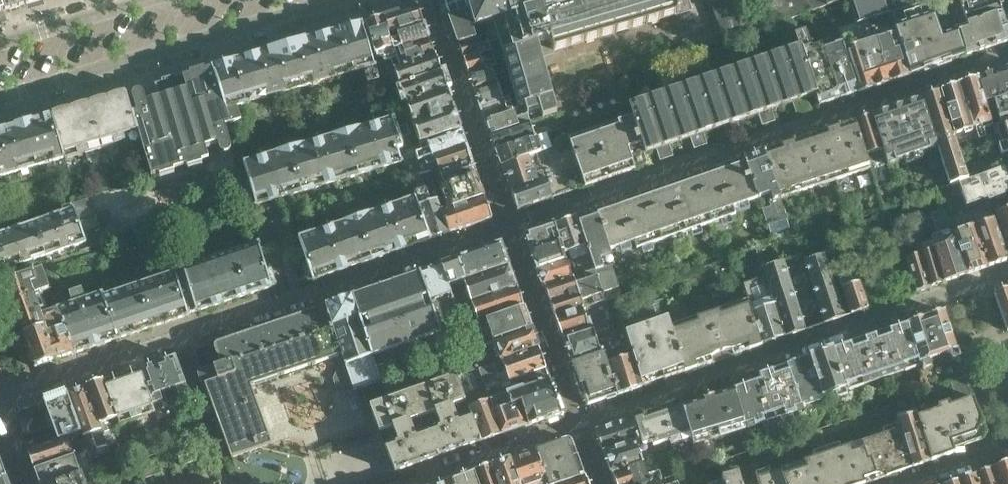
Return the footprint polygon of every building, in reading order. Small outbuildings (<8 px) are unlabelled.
[(26,0),(1,0),(4,12),(27,5),(26,0)] [(467,0),(446,0),(445,0),(445,2),(445,4),(459,44),(478,38),(475,28),(467,0)] [(692,11),(689,0),(467,0),(475,28),(484,25),(487,35),(496,32),(505,64),(518,108),(524,106),(527,115),(540,111),(542,119),(558,114),(540,53),(553,50),(554,51),(692,11)] [(733,0),(721,0),(713,3),(726,41),(745,34),(733,0)] [(759,8),(765,27),(784,21),(777,0),(756,0),(759,8)] [(822,0),(799,0),(804,14),(825,7),(822,0)] [(884,0),(848,0),(856,24),(888,13),(884,0)] [(888,13),(925,0),(884,0),(888,13)] [(997,0),(949,0),(953,13),(951,14),(956,30),(1002,14),(997,0)] [(429,40),(419,10),(417,7),(384,17),(389,34),(397,32),(400,39),(392,42),(395,51),(429,40)] [(765,27),(759,8),(738,15),(745,34),(765,27)] [(1002,14),(956,30),(965,57),(1007,42),(1007,32),(1002,14)] [(965,57),(956,30),(940,35),(932,15),(894,28),(910,76),(964,57),(965,57)] [(392,42),(389,34),(384,17),(383,17),(365,22),(379,64),(397,59),(395,51),(392,42)] [(894,28),(890,18),(870,25),(890,83),(910,76),(894,28)] [(380,80),(362,24),(340,30),(340,31),(353,72),(365,69),(369,83),(380,80)] [(890,83),(870,25),(866,24),(856,27),(855,24),(836,30),(838,36),(858,93),(890,83)] [(353,72),(340,31),(329,34),(329,33),(316,37),(316,38),(305,41),(291,45),(269,51),(270,51),(259,54),(245,58),(235,61),(248,103),(282,93),(304,87),(318,83),(318,82),(321,81),(353,72)] [(505,64),(496,32),(487,35),(487,36),(478,38),(459,44),(465,59),(464,59),(469,74),(492,68),(505,64)] [(806,98),(815,95),(819,106),(838,100),(820,46),(812,49),(807,32),(795,36),(799,47),(628,105),(645,153),(656,150),(660,161),(673,156),(669,145),(690,138),(694,149),(707,145),(704,133),(724,126),(728,138),(741,133),(738,122),(758,115),(762,126),(775,121),(772,110),(792,103),(796,114),(810,109),(806,98)] [(858,93),(838,36),(819,43),(820,46),(838,100),(858,93)] [(394,68),(435,55),(429,40),(395,51),(397,59),(379,64),(382,76),(395,72),(394,68)] [(387,90),(441,72),(435,55),(394,68),(395,72),(382,76),(387,90)] [(248,103),(235,61),(212,68),(231,124),(241,120),(237,106),(248,103)] [(231,124),(212,68),(205,70),(205,67),(190,72),(190,74),(177,78),(177,76),(162,81),(162,83),(155,85),(159,97),(146,101),(144,94),(144,93),(143,92),(142,91),(141,91),(140,90),(138,90),(137,90),(135,91),(135,92),(134,92),(133,94),(133,95),(133,96),(133,98),(128,99),(140,139),(151,176),(159,173),(160,175),(174,171),(174,169),(187,165),(187,167),(202,162),(202,160),(209,158),(205,146),(218,142),(220,149),(220,150),(221,151),(223,152),(224,153),(225,153),(227,153),(228,152),(229,152),(230,151),(231,150),(231,149),(231,148),(231,147),(231,146),(227,132),(233,131),(231,124)] [(497,82),(492,68),(469,74),(474,89),(497,82)] [(978,79),(986,103),(1007,96),(1007,69),(978,79)] [(406,103),(447,89),(441,72),(387,90),(394,108),(407,104),(406,103)] [(986,137),(982,126),(993,123),(989,110),(986,103),(978,79),(940,92),(969,180),(988,173),(977,140),(986,137)] [(511,110),(505,90),(500,92),(497,82),(474,89),(486,121),(512,113),(511,110)] [(453,107),(447,89),(406,103),(407,104),(413,121),(453,107)] [(969,180),(940,92),(922,99),(951,186),(959,184),(969,180)] [(140,139),(128,99),(126,93),(89,104),(102,150),(140,139)] [(986,103),(989,110),(996,108),(1002,124),(1007,122),(1007,96),(986,103)] [(951,186),(922,99),(872,116),(896,188),(901,202),(951,186)] [(102,150),(89,104),(51,115),(64,158),(65,158),(66,160),(102,150)] [(529,123),(527,115),(524,106),(518,108),(511,110),(512,113),(486,121),(491,136),(529,123)] [(461,130),(453,108),(453,107),(413,121),(420,144),(427,141),(461,130)] [(548,135),(563,130),(558,114),(542,119),(529,123),(491,136),(496,152),(548,135)] [(51,115),(0,130),(0,143),(9,174),(64,158),(51,115)] [(896,188),(872,116),(855,121),(870,166),(879,194),(896,188)] [(636,168),(629,149),(640,145),(630,117),(568,138),(569,141),(585,187),(635,169),(635,168),(636,168)] [(401,149),(393,120),(355,131),(355,130),(344,134),(356,176),(368,173),(368,172),(401,162),(398,150),(401,149)] [(870,166),(855,121),(810,136),(826,184),(858,173),(857,170),(870,166)] [(1002,124),(994,127),(999,145),(1007,142),(1007,122),(1002,124)] [(432,157),(466,145),(461,130),(427,141),(430,150),(417,154),(419,162),(425,160),(432,157)] [(356,176),(344,134),(332,137),(320,141),(298,147),(287,150),(299,193),(311,190),(311,189),(328,184),(345,179),(345,180),(356,176)] [(542,153),(541,151),(540,146),(551,142),(548,135),(496,152),(502,166),(537,154),(542,153)] [(826,184),(810,136),(765,151),(778,192),(779,196),(792,191),(793,195),(826,184)] [(585,187),(569,141),(541,151),(542,153),(537,154),(538,159),(543,174),(545,179),(552,198),(585,187)] [(999,145),(1002,155),(1007,153),(1007,142),(999,145)] [(0,143),(0,177),(9,174),(0,143)] [(471,160),(466,145),(432,157),(425,160),(428,166),(437,163),(440,171),(471,160)] [(647,164),(640,145),(629,149),(636,168),(647,164)] [(299,193),(287,150),(275,154),(244,163),(244,164),(256,205),(288,196),(299,193)] [(778,192),(765,151),(745,158),(758,199),(766,197),(770,208),(762,211),(767,227),(786,221),(777,193),(778,192)] [(537,176),(532,161),(538,159),(537,154),(502,166),(511,191),(545,179),(543,174),(537,176)] [(758,199),(745,158),(744,159),(695,176),(712,225),(736,216),(734,209),(759,201),(758,199)] [(476,175),(471,160),(440,171),(445,186),(476,175)] [(1007,177),(1003,168),(988,173),(969,180),(959,184),(967,205),(988,197),(989,200),(1007,193),(1007,182),(1007,177)] [(485,197),(476,175),(445,186),(438,188),(447,211),(485,197)] [(712,225),(695,176),(646,193),(663,242),(712,225)] [(441,212),(437,201),(431,203),(422,177),(410,181),(416,198),(431,240),(449,234),(441,212)] [(552,198),(545,179),(511,191),(517,210),(552,198)] [(663,242),(646,193),(596,210),(611,252),(636,243),(638,250),(663,242)] [(492,219),(485,197),(447,211),(441,212),(449,234),(492,219)] [(431,240),(416,198),(405,202),(405,203),(391,207),(388,208),(382,210),(382,211),(369,215),(368,215),(358,218),(372,260),(383,257),(383,256),(396,252),(406,249),(405,249),(419,244),(431,240)] [(178,221),(173,206),(162,209),(166,225),(178,221)] [(1007,261),(994,219),(988,206),(969,213),(973,227),(988,267),(1007,261)] [(966,275),(947,220),(943,208),(929,213),(935,229),(939,228),(943,238),(932,242),(944,283),(966,275)] [(995,214),(1007,250),(1007,209),(995,214)] [(86,242),(79,219),(76,210),(60,216),(60,215),(58,216),(51,219),(35,224),(46,256),(86,242)] [(611,252),(596,210),(577,217),(595,270),(602,291),(619,285),(612,265),(615,264),(611,252)] [(988,267),(973,227),(962,231),(960,221),(958,216),(947,220),(966,275),(988,267)] [(595,270),(577,217),(554,225),(561,243),(565,255),(570,254),(572,259),(578,276),(595,270)] [(372,260),(358,218),(346,222),(347,223),(333,227),(324,230),(324,231),(310,235),(299,239),(313,281),(325,277),(325,276),(338,272),(347,269),(361,264),(372,260)] [(35,224),(20,229),(13,231),(11,232),(0,236),(0,250),(7,269),(46,256),(35,224)] [(561,243),(554,225),(525,235),(532,253),(561,243)] [(944,283),(932,242),(931,240),(903,248),(907,259),(917,292),(944,283)] [(509,265),(502,247),(501,243),(469,254),(456,259),(464,281),(509,265)] [(567,261),(565,255),(561,243),(532,253),(538,271),(567,261)] [(272,287),(259,244),(249,247),(249,248),(235,252),(248,295),(272,287)] [(248,295),(235,252),(223,256),(209,261),(208,261),(200,264),(183,270),(184,270),(177,273),(191,315),(248,295)] [(785,338),(761,270),(755,252),(731,260),(746,302),(761,346),(785,338)] [(867,309),(850,254),(833,260),(850,315),(867,309)] [(845,317),(824,256),(804,263),(825,323),(845,317)] [(464,281),(456,259),(441,265),(449,287),(461,283),(465,282),(464,281)] [(572,259),(567,261),(538,271),(544,288),(578,276),(572,259)] [(805,331),(781,263),(761,270),(785,338),(805,331)] [(459,315),(449,287),(441,265),(420,273),(438,322),(459,315)] [(517,287),(509,265),(464,281),(465,282),(461,283),(469,304),(517,287)] [(50,290),(43,269),(6,282),(13,302),(39,293),(50,290)] [(606,301),(602,291),(595,270),(578,276),(544,288),(555,318),(582,309),(586,307),(606,301)] [(191,315),(177,273),(140,285),(154,327),(191,315)] [(445,344),(438,322),(420,273),(325,306),(342,354),(354,390),(359,389),(381,381),(377,369),(445,344)] [(685,372),(669,329),(654,284),(612,299),(619,319),(621,324),(602,330),(609,358),(630,351),(632,357),(643,387),(685,372)] [(154,327),(140,285),(104,297),(119,339),(154,327)] [(517,287),(469,304),(476,324),(523,308),(517,287)] [(119,339),(104,297),(103,294),(86,300),(82,288),(69,293),(73,304),(58,309),(73,354),(119,339)] [(994,294),(1007,332),(1007,331),(1007,289),(994,294)] [(47,314),(39,293),(13,302),(24,334),(46,327),(42,316),(47,314)] [(612,299),(606,301),(586,307),(589,315),(593,327),(593,328),(619,319),(612,299)] [(761,346),(746,302),(735,306),(736,310),(719,315),(718,312),(698,319),(699,322),(682,328),(681,325),(669,329),(685,372),(761,346)] [(251,386),(339,355),(342,354),(325,306),(213,344),(218,359),(216,360),(215,361),(214,362),(213,364),(212,365),(212,366),(212,367),(212,368),(212,370),(201,374),(232,458),(272,444),(251,386)] [(523,308),(476,324),(463,329),(466,340),(494,330),(498,340),(531,329),(523,308)] [(73,354),(58,309),(57,310),(47,314),(42,316),(46,327),(57,360),(73,354)] [(593,327),(589,315),(585,316),(582,309),(555,318),(562,337),(593,327)] [(952,337),(945,312),(946,312),(945,311),(945,312),(945,311),(926,317),(939,356),(950,353),(953,360),(960,358),(957,349),(952,337)] [(939,356),(926,317),(907,324),(921,365),(923,371),(931,368),(928,360),(939,356)] [(921,365),(907,324),(834,349),(848,390),(921,365)] [(57,360),(46,327),(24,334),(36,367),(57,360)] [(600,353),(593,328),(593,327),(562,337),(572,363),(600,353)] [(457,377),(538,349),(531,329),(498,340),(470,350),(470,348),(448,356),(456,376),(456,378),(457,377)] [(516,390),(549,378),(538,349),(457,377),(466,401),(468,409),(489,401),(500,396),(497,387),(513,381),(516,390)] [(848,390),(834,349),(810,357),(810,358),(809,358),(823,399),(848,390)] [(617,396),(607,365),(602,353),(600,353),(572,363),(573,365),(576,375),(574,375),(581,396),(584,395),(587,404),(588,406),(617,396)] [(354,390),(342,354),(339,355),(342,364),(340,365),(333,379),(339,395),(354,390)] [(188,393),(177,363),(175,357),(158,363),(168,390),(175,388),(178,396),(188,393)] [(643,387),(632,357),(607,365),(617,396),(643,387)] [(823,399),(809,358),(790,364),(806,411),(812,428),(831,422),(823,399)] [(168,390),(158,363),(140,369),(153,405),(163,402),(160,393),(168,390)] [(806,411),(790,364),(788,365),(759,375),(760,380),(734,389),(734,391),(745,424),(748,431),(806,411)] [(153,405),(140,369),(103,381),(116,418),(119,425),(156,412),(153,405)] [(453,418),(450,411),(454,409),(453,406),(466,401),(457,377),(456,378),(456,376),(413,391),(423,416),(435,412),(441,427),(428,431),(438,457),(481,442),(471,416),(458,421),(457,417),(453,418)] [(986,434),(973,398),(972,398),(965,377),(944,384),(947,392),(954,390),(961,393),(964,401),(949,406),(948,403),(939,406),(940,409),(916,418),(931,461),(956,453),(954,449),(963,446),(983,440),(986,434)] [(549,378),(516,390),(510,392),(510,406),(520,403),(528,426),(562,415),(549,378)] [(116,418),(103,381),(86,387),(103,435),(113,431),(109,421),(116,418)] [(103,435),(86,387),(68,394),(82,432),(84,437),(92,434),(97,449),(107,446),(103,435)] [(410,433),(407,426),(411,425),(410,421),(423,416),(413,391),(370,406),(380,431),(394,427),(399,441),(385,446),(395,472),(438,457),(428,431),(415,436),(414,432),(410,433)] [(745,424),(734,391),(713,398),(713,397),(704,400),(704,401),(683,408),(692,436),(694,442),(745,424)] [(82,432),(68,394),(44,402),(58,441),(82,432)] [(506,394),(489,401),(502,435),(528,426),(520,403),(510,406),(506,394)] [(502,435),(494,413),(489,401),(468,409),(471,416),(481,442),(502,435)] [(692,436),(683,408),(681,402),(643,415),(643,417),(635,420),(642,439),(643,444),(655,440),(656,444),(671,439),(672,442),(692,436)] [(931,461),(916,418),(915,414),(896,420),(899,429),(912,468),(930,462),(930,461),(931,461)] [(642,439),(635,420),(634,418),(596,430),(604,452),(642,439)] [(899,429),(828,453),(838,483),(865,483),(887,477),(912,468),(899,429)] [(75,455),(71,445),(84,440),(84,437),(82,432),(58,441),(28,452),(34,469),(75,455)] [(644,464),(640,451),(645,449),(643,444),(642,439),(604,452),(612,475),(644,464)] [(575,448),(573,444),(570,442),(567,441),(563,442),(551,446),(536,451),(546,483),(563,483),(585,477),(575,448)] [(159,457),(155,446),(147,449),(151,460),(159,457)] [(151,460),(147,449),(140,451),(144,463),(151,460)] [(536,451),(511,460),(519,483),(546,483),(536,451)] [(202,463),(198,452),(190,455),(194,466),(202,463)] [(828,453),(757,478),(759,483),(838,483),(828,453)] [(75,455),(34,469),(39,483),(50,483),(82,473),(75,455)] [(194,466),(190,455),(183,457),(187,469),(194,466)] [(134,469),(129,456),(113,462),(117,475),(134,469)] [(511,460),(492,466),(497,483),(519,483),(511,460)] [(117,475),(113,462),(94,468),(98,481),(117,475)] [(660,473),(649,477),(644,464),(612,475),(615,483),(649,483),(660,480),(662,480),(660,473)] [(1002,466),(1001,464),(993,467),(993,469),(998,483),(1007,483),(1007,464),(1002,466)] [(165,476),(161,465),(154,467),(158,479),(165,476)] [(703,472),(704,472),(702,465),(675,475),(678,483),(707,483),(703,472)] [(492,466),(475,472),(475,473),(479,483),(497,483),(492,466)] [(158,479),(154,467),(146,470),(150,481),(158,479)] [(98,481),(94,468),(82,473),(50,483),(99,483),(98,481)] [(993,469),(977,475),(980,483),(998,483),(993,469)] [(475,473),(453,480),(455,483),(479,483),(475,473)] [(736,474),(719,479),(721,483),(739,483),(736,474)] [(977,475),(976,475),(958,481),(960,483),(980,483),(977,475)]
